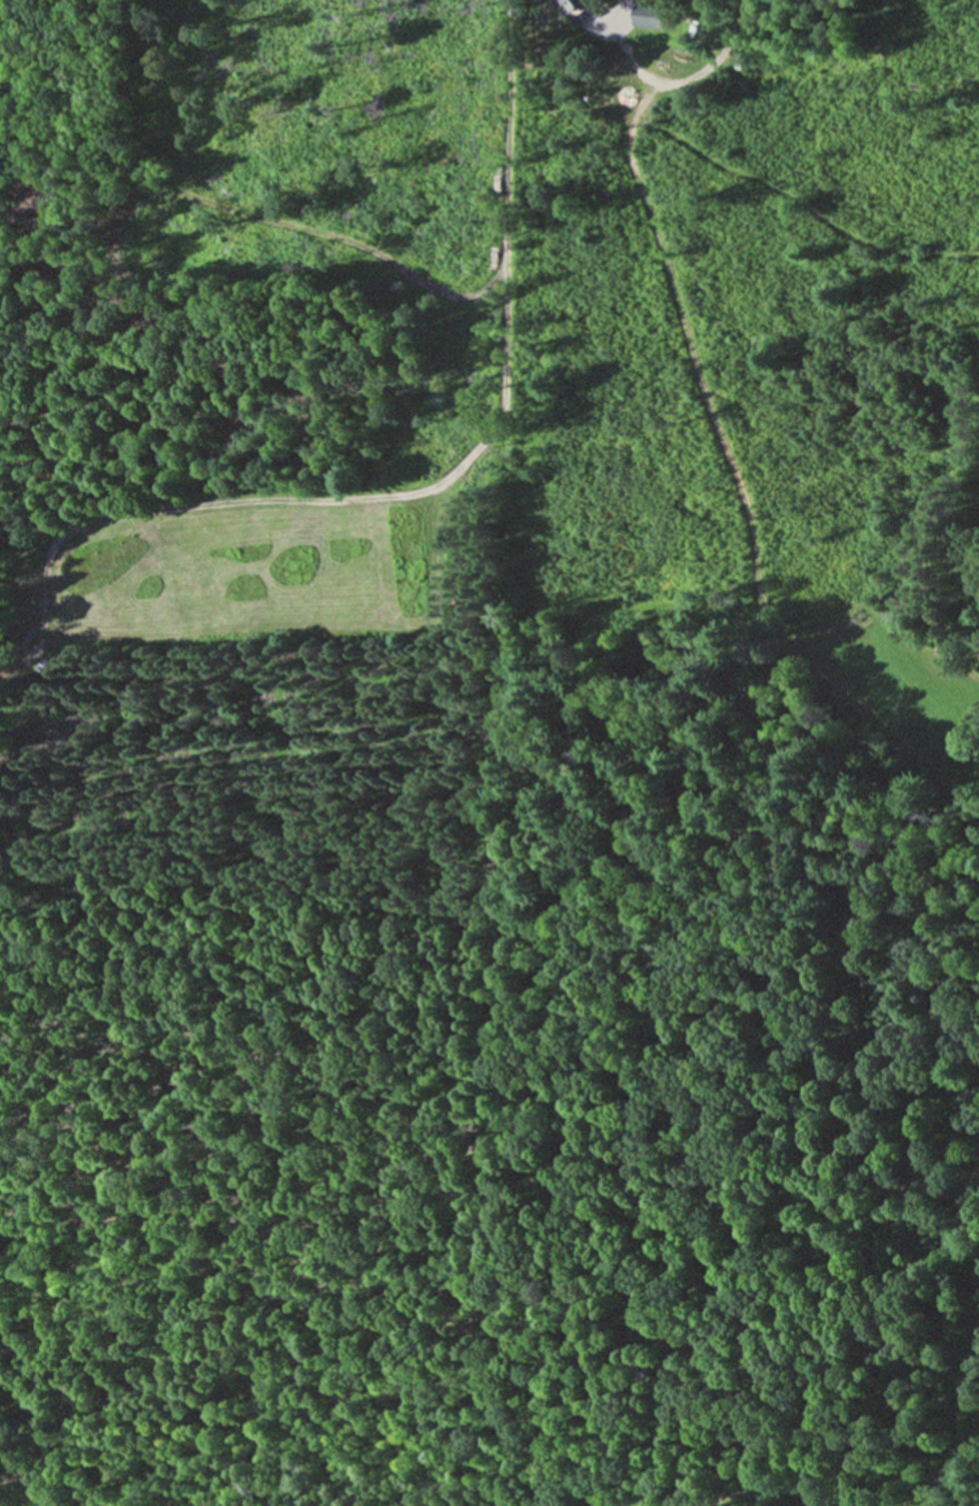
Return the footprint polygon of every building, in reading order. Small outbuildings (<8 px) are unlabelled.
[(584,0),(569,0),(571,13),(586,9),(584,0)] [(665,6),(637,6),(637,28),(665,28),(665,6)]
